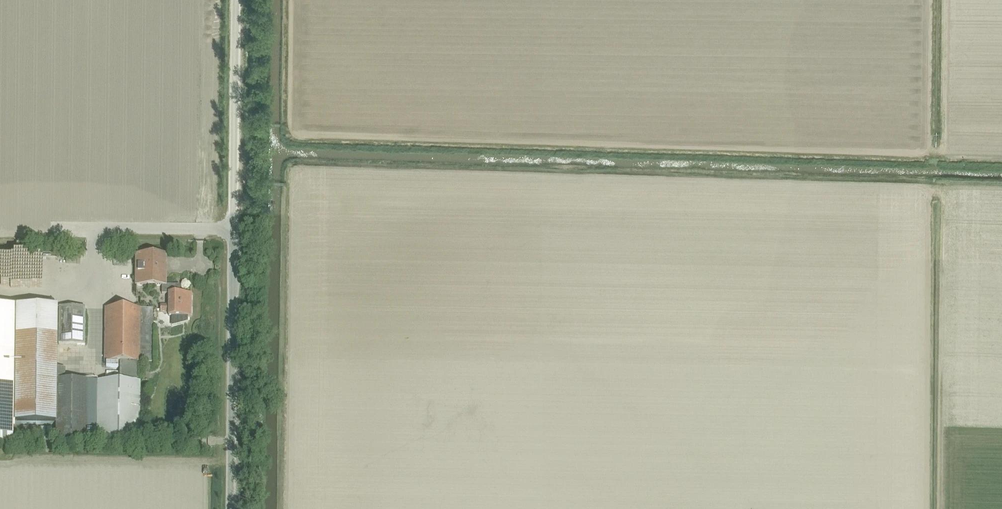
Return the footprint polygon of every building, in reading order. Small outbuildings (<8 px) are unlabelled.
[(166,286),(166,255),(135,254),(134,285),(166,286)] [(191,316),(191,292),(179,292),(179,286),(165,286),(165,295),(168,295),(168,306),(160,306),(160,313),(168,313),(168,316),(191,316)] [(58,308),(0,307),(0,438),(13,438),(13,423),(56,424),(56,441),(139,443),(140,383),(137,383),(137,363),(152,363),(153,310),(105,309),(104,362),(119,363),(119,383),(65,382),(65,368),(57,368),(58,345),(84,346),(85,309),(58,308)]
